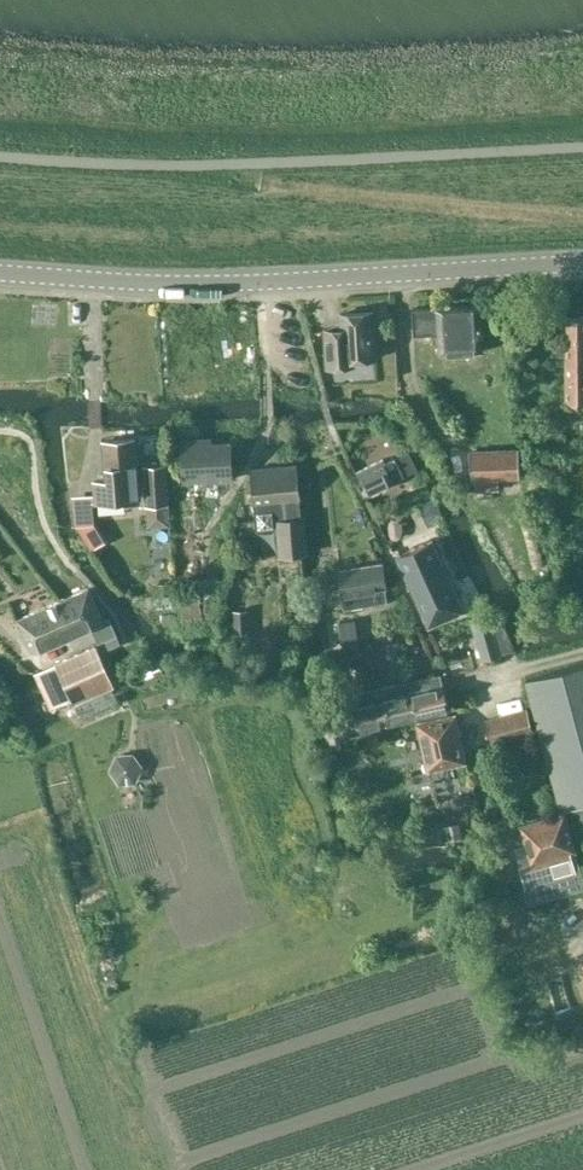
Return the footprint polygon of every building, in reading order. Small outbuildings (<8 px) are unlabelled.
[(480,305),(413,309),(414,335),(438,333),(440,354),(483,351),(480,305)] [(344,360),(376,358),(373,312),(340,314),(341,329),(325,330),(327,367),(344,365),(344,360)] [(565,318),(565,363),(582,363),(582,317),(565,318)] [(565,363),(566,404),(582,404),(582,363),(565,363)] [(127,497),(126,480),(137,479),(134,438),(103,441),(106,482),(97,483),(98,499),(127,497)] [(184,481),(232,479),(231,443),(200,444),(199,439),(182,440),(184,481)] [(498,478),(520,477),(519,450),(470,452),(471,479),(476,479),(476,490),(499,489),(498,478)] [(396,460),(390,463),(386,465),(383,459),(356,472),(366,495),(404,477),(396,460)] [(251,470),(254,501),(256,529),(277,528),(280,555),(308,553),(305,517),(301,517),(296,465),(251,470)] [(147,506),(168,504),(165,466),(144,467),(147,506)] [(72,497),(74,526),(97,524),(95,495),(72,497)] [(433,497),(419,504),(429,525),(444,519),(433,497)] [(429,627),(458,613),(464,611),(432,540),(397,556),(429,627)] [(344,609),(387,602),(381,564),(341,570),(345,595),(342,595),(344,609)] [(181,580),(184,629),(211,628),(212,639),(227,639),(226,626),(220,627),(217,578),(181,580)] [(53,604),(67,637),(92,626),(99,642),(115,634),(108,618),(102,621),(88,589),(53,604)] [(32,652),(67,637),(53,604),(18,620),(32,652)] [(483,612),(469,618),(483,661),(502,655),(515,651),(500,611),(485,616),(483,612)] [(96,646),(56,664),(79,718),(117,702),(111,689),(114,686),(96,646)] [(526,678),(562,810),(582,804),(582,663),(526,678)] [(409,682),(417,716),(449,709),(441,674),(409,682)] [(388,723),(417,716),(409,682),(381,688),(388,723)] [(359,730),(388,723),(381,688),(350,695),(354,713),(342,716),(342,715),(323,719),(328,740),(360,733),(359,730)] [(491,743),(534,732),(527,708),(485,720),(491,743)] [(428,771),(465,762),(455,715),(417,723),(428,771)] [(132,759),(112,759),(113,789),(133,789),(132,759)] [(539,861),(575,850),(564,814),(521,826),(531,863),(520,866),(526,885),(544,880),(539,861)] [(116,876),(131,873),(126,853),(112,856),(116,876)]
